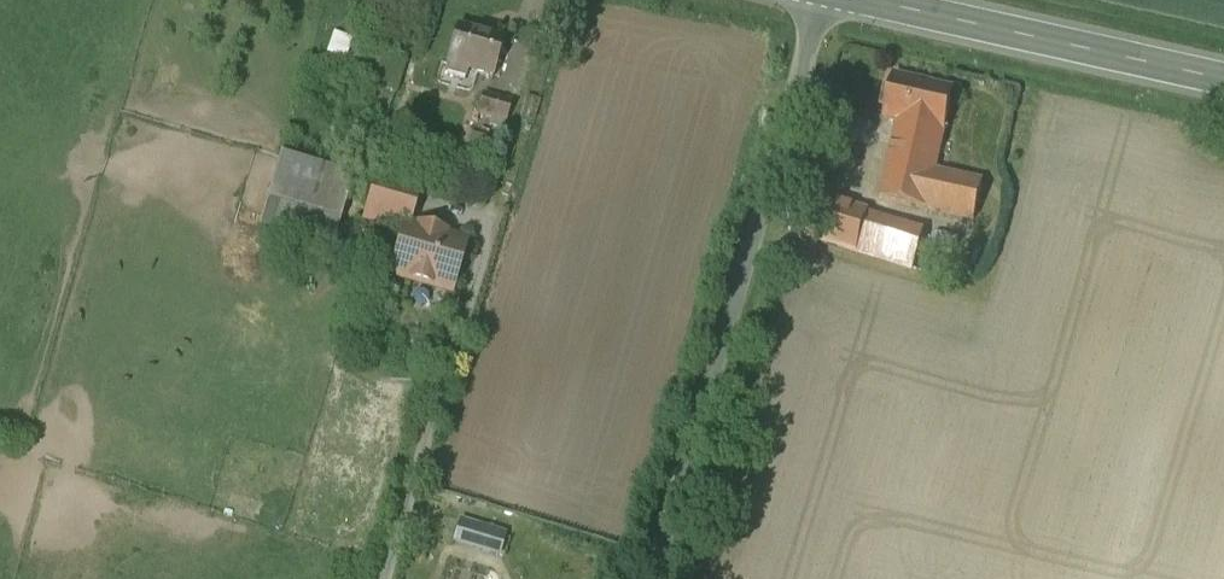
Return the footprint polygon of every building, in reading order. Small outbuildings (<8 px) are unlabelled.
[(450,32),(438,71),(490,86),(502,47),(450,32)] [(953,90),(888,74),(875,128),(888,131),(869,209),(806,193),(793,247),(917,277),(927,238),(911,234),(917,209),(971,222),(978,192),(931,180),(953,90)] [(507,125),(477,115),(464,155),(493,165),(507,125)] [(347,187),(274,165),(251,236),(325,259),(347,187)] [(396,241),(399,232),(408,203),(371,191),(359,229),(396,241)] [(460,249),(399,232),(396,241),(383,288),(445,305),(460,249)]
